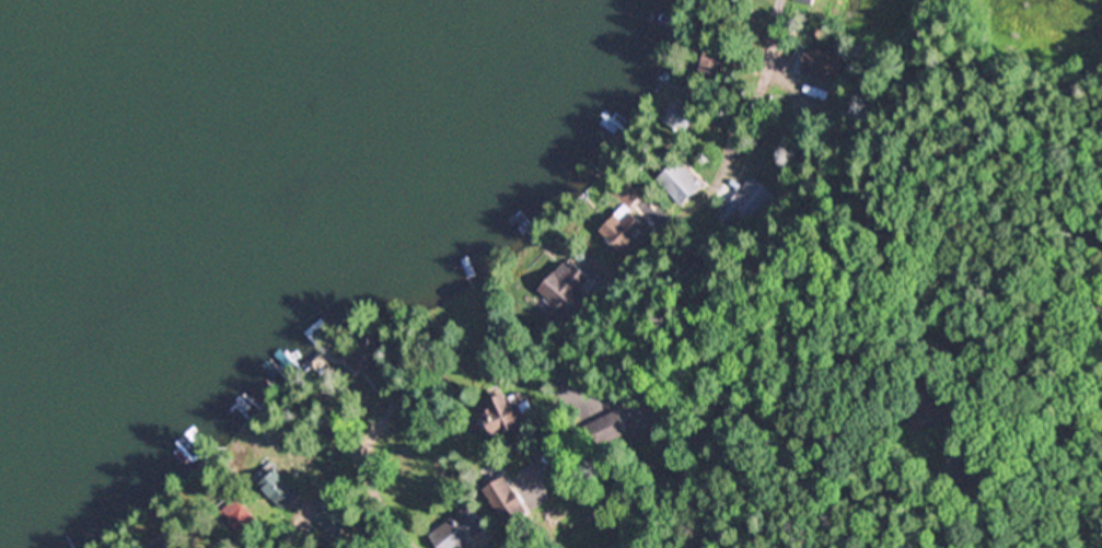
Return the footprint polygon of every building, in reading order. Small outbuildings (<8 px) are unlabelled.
[(727,58),(719,79),(701,72),(715,36),(728,40),(722,56),(727,58)] [(817,57),(799,65),(794,54),(793,50),(811,43),(816,56),(817,57)] [(696,123),(688,137),(685,135),(668,124),(680,103),(700,116),(696,123)] [(697,176),(682,190),(681,188),(664,171),(678,156),(692,171),(697,176)] [(648,244),(636,257),(633,261),(624,254),(622,256),(613,247),(615,244),(603,233),(631,201),(623,195),(617,189),(630,175),(637,180),(649,191),(633,209),(637,212),(635,214),(649,228),(640,237),(646,242),(648,244)] [(774,206),(768,212),(762,222),(755,218),(749,228),(740,221),(733,231),(724,224),(719,221),(715,218),(719,212),(723,207),(727,201),(733,206),(741,195),(746,187),(752,180),(754,176),(780,196),(778,199),(774,206)] [(803,188),(802,196),(787,191),(789,185),(803,188)] [(578,264),(594,279),(583,290),(589,295),(573,311),(558,327),(553,322),(545,314),(556,302),(544,290),(569,264),(572,268),(578,264)] [(391,358),(368,373),(355,352),(376,337),(391,358)] [(510,393),(514,403),(523,399),(532,420),(496,436),(485,415),(495,410),(490,401),(510,393)] [(629,411),(642,435),(664,423),(651,399),(629,411)] [(635,433),(602,448),(592,424),(624,410),(635,433)] [(302,497),(283,512),(262,485),(279,470),(302,497)] [(535,509),(513,522),(491,487),(512,474),(535,509)] [(259,520),(243,534),(223,511),(240,498),(259,520)] [(467,547),(466,547),(445,547),(444,547),(439,539),(434,535),(438,533),(441,529),(444,527),(448,524),(451,522),(454,520),(456,517),(475,503),(494,526),(467,547)] [(170,534),(179,547),(147,547),(170,534)]
